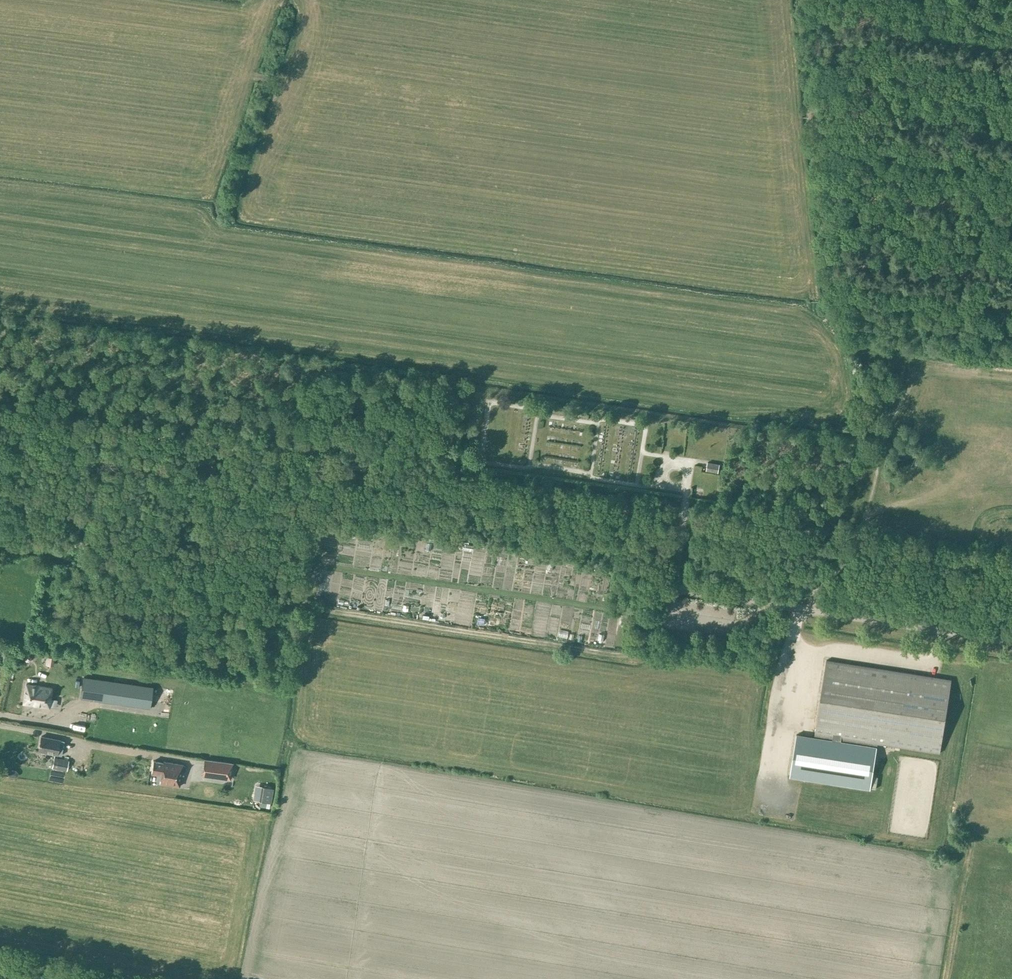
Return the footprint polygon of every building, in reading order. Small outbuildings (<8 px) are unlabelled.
[(718,472),(719,464),(708,462),(706,470),(718,472)] [(457,555),(458,548),(446,545),(444,551),(457,555)] [(407,586),(406,591),(418,594),(419,589),(407,586)] [(601,641),(604,634),(598,631),(595,639),(601,641)] [(9,653),(2,652),(0,663),(0,665),(6,666),(9,653)] [(826,660),(815,733),(814,737),(796,734),(790,776),(870,789),(877,743),(940,753),(951,679),(826,660)] [(151,689),(84,678),(81,698),(148,710),(151,689)] [(52,688),(26,684),(23,703),(49,707),(52,688)] [(39,751),(61,755),(64,740),(41,736),(39,751)] [(69,760),(58,758),(54,757),(52,767),(67,770),(69,760)] [(232,763),(204,759),(202,775),(230,779),(232,763)] [(162,761),(153,760),(151,773),(160,775),(159,783),(179,787),(184,764),(163,760),(162,761)] [(261,799),(271,799),(272,786),(262,786),(261,799)]
